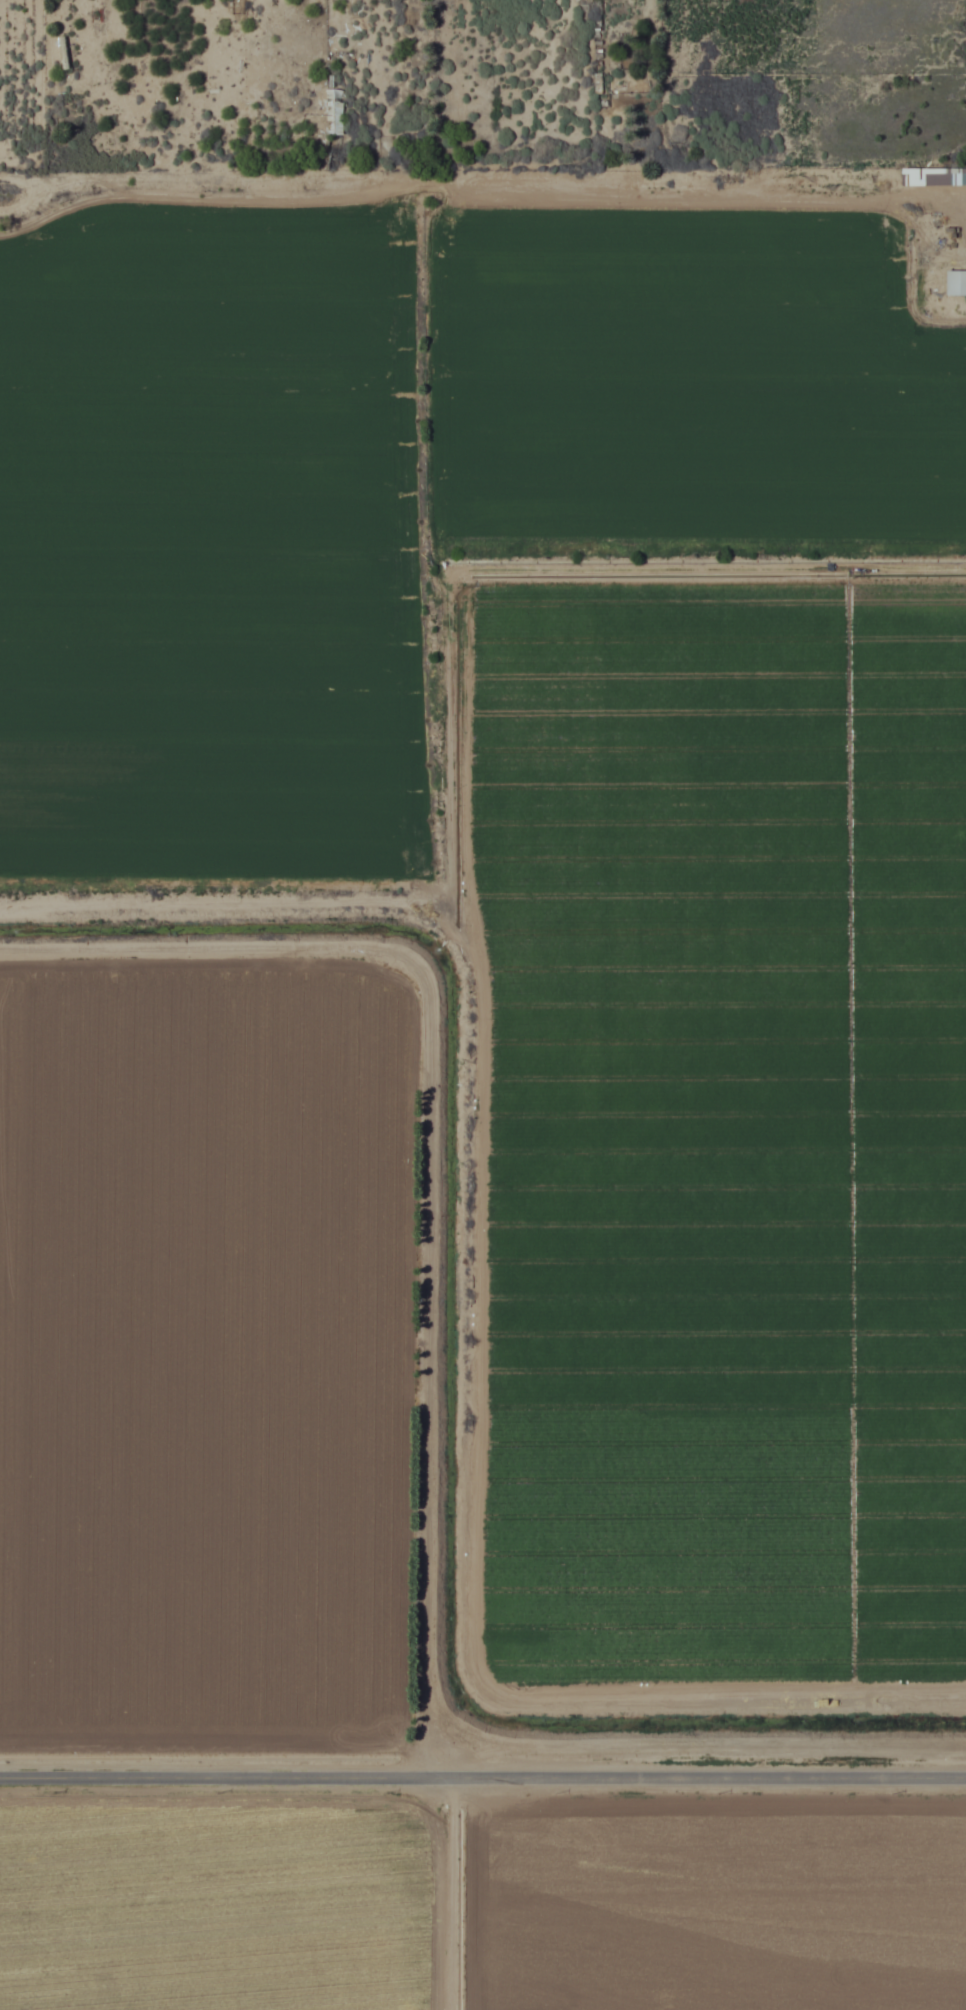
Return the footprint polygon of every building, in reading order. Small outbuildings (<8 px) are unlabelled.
[(325,89),(325,135),(342,135),(342,89),(325,89)] [(965,186),(965,168),(904,168),(904,186),(965,186)] [(946,271),(946,296),(965,296),(965,271),(946,271)]
